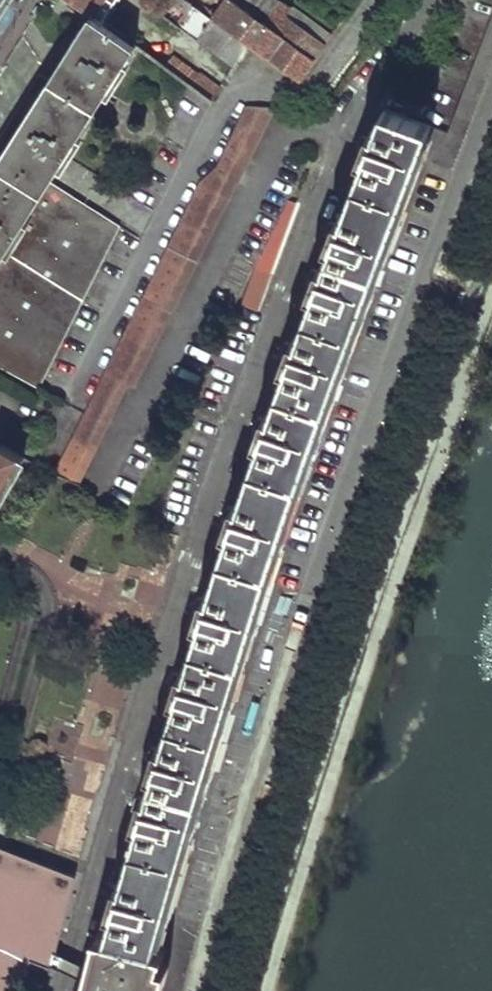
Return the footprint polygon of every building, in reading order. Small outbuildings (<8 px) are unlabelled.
[(115,0),(68,0),(91,17),(99,23),(115,0)] [(210,19),(185,0),(176,0),(191,11),(180,28),(196,38),(210,19)] [(313,60),(230,0),(214,0),(221,5),(210,19),(246,44),(287,73),(298,81),(313,60)] [(313,60),(331,36),(283,1),(281,4),(276,0),(230,0),(313,60)] [(134,49),(99,23),(91,17),(48,86),(37,81),(12,121),(21,127),(0,162),(0,367),(41,389),(119,230),(48,187),(134,49)] [(233,64),(246,44),(210,19),(196,38),(233,64)] [(200,76),(195,78),(168,58),(161,69),(210,105),(217,89),(200,76)] [(238,190),(277,108),(246,107),(214,170),(201,178),(55,474),(74,484),(127,386),(135,388),(233,189),(238,190)] [(116,905),(107,932),(157,946),(166,917),(198,808),(232,694),(264,588),(267,579),(300,482),(313,443),(339,372),(374,274),(417,159),(430,125),(383,108),(372,137),(361,134),(357,148),(366,152),(340,225),(329,221),(323,235),(333,239),(321,272),(312,268),(307,282),(315,287),(295,345),(285,341),(280,356),(290,360),(269,420),(257,416),(252,431),(262,435),(237,509),(226,506),(221,519),(231,524),(207,602),(199,600),(195,614),(203,617),(184,675),(177,673),(173,690),(180,692),(163,750),(155,748),(150,763),(158,766),(148,800),(139,797),(134,812),(143,816),(120,890),(111,887),(107,901),(116,905)] [(250,266),(242,305),(261,308),(268,269),(250,266)] [(24,458),(1,445),(0,447),(0,498),(24,458)] [(87,699),(115,710),(127,682),(98,671),(87,699)] [(31,960),(51,967),(54,953),(74,876),(0,849),(0,990),(15,990),(31,960)] [(107,932),(95,929),(86,969),(83,984),(82,990),(154,990),(164,948),(157,946),(107,932)] [(54,953),(51,967),(83,984),(86,969),(54,953)]
